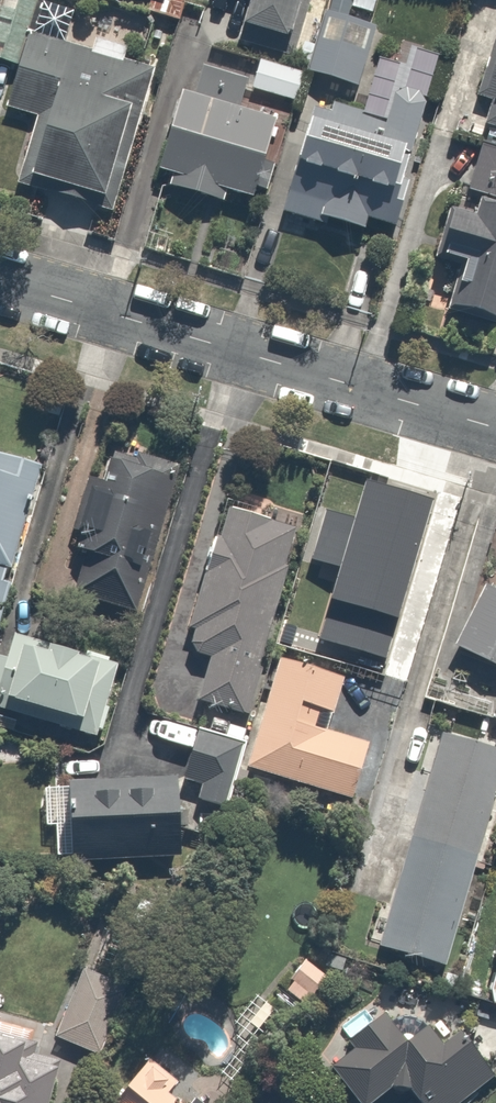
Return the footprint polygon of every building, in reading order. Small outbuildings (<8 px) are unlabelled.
[(20,72),(8,112),(44,123),(25,186),(116,213),(159,73),(30,37),(41,0),(1,0),(0,2),(0,66),(20,72)] [(162,26),(171,0),(89,0),(162,26)] [(247,37),(296,51),(311,0),(258,0),(247,37)] [(378,32),(329,18),(313,76),(361,90),(378,32)] [(256,89),(202,75),(195,102),(182,99),(160,183),(176,187),(173,196),(227,210),(230,200),(255,207),(282,102),(301,106),(308,77),(262,65),(256,89)] [(334,118),(309,111),(280,219),(370,244),(376,223),(402,230),(436,102),(393,91),(387,116),(367,110),(366,117),(336,109),(334,118)] [(484,147),(471,196),(495,202),(495,150),(484,147)] [(488,209),(484,222),(458,213),(443,257),(469,267),(457,299),(463,301),(456,322),(495,336),(495,211),(488,209)] [(79,602),(151,617),(183,465),(135,455),(143,418),(120,413),(114,444),(103,441),(96,476),(88,474),(77,527),(93,530),(79,602)] [(14,630),(60,455),(0,439),(0,627),(14,630)] [(203,703),(258,718),(307,526),(227,505),(189,651),(215,657),(203,703)] [(415,541),(335,518),(313,593),(393,616),(415,541)] [(486,579),(456,649),(495,667),(495,583),(486,579)] [(404,634),(357,622),(347,661),(394,673),(404,634)] [(129,662),(27,634),(5,710),(108,739),(129,662)] [(348,671),(285,657),(258,772),(362,797),(376,739),(323,726),(327,707),(339,710),(348,671)] [(445,727),(383,945),(454,965),(495,816),(495,741),(445,727)] [(256,742),(205,729),(192,777),(208,781),(204,798),(239,807),(256,742)] [(189,779),(77,779),(78,791),(49,790),(58,860),(202,854),(189,779)] [(100,947),(63,1036),(100,1052),(138,962),(100,947)] [(312,962),(290,993),(310,1008),(333,977),(312,962)] [(329,1070),(363,1102),(398,1102),(402,1099),(407,1102),(473,1102),(495,1079),(495,1064),(454,1024),(429,1050),(386,1010),(329,1070)] [(77,1058),(46,1051),(48,1039),(3,1029),(0,1043),(0,1102),(67,1102),(77,1058)] [(164,1067),(137,1094),(145,1102),(144,1102),(200,1102),(164,1067)]
